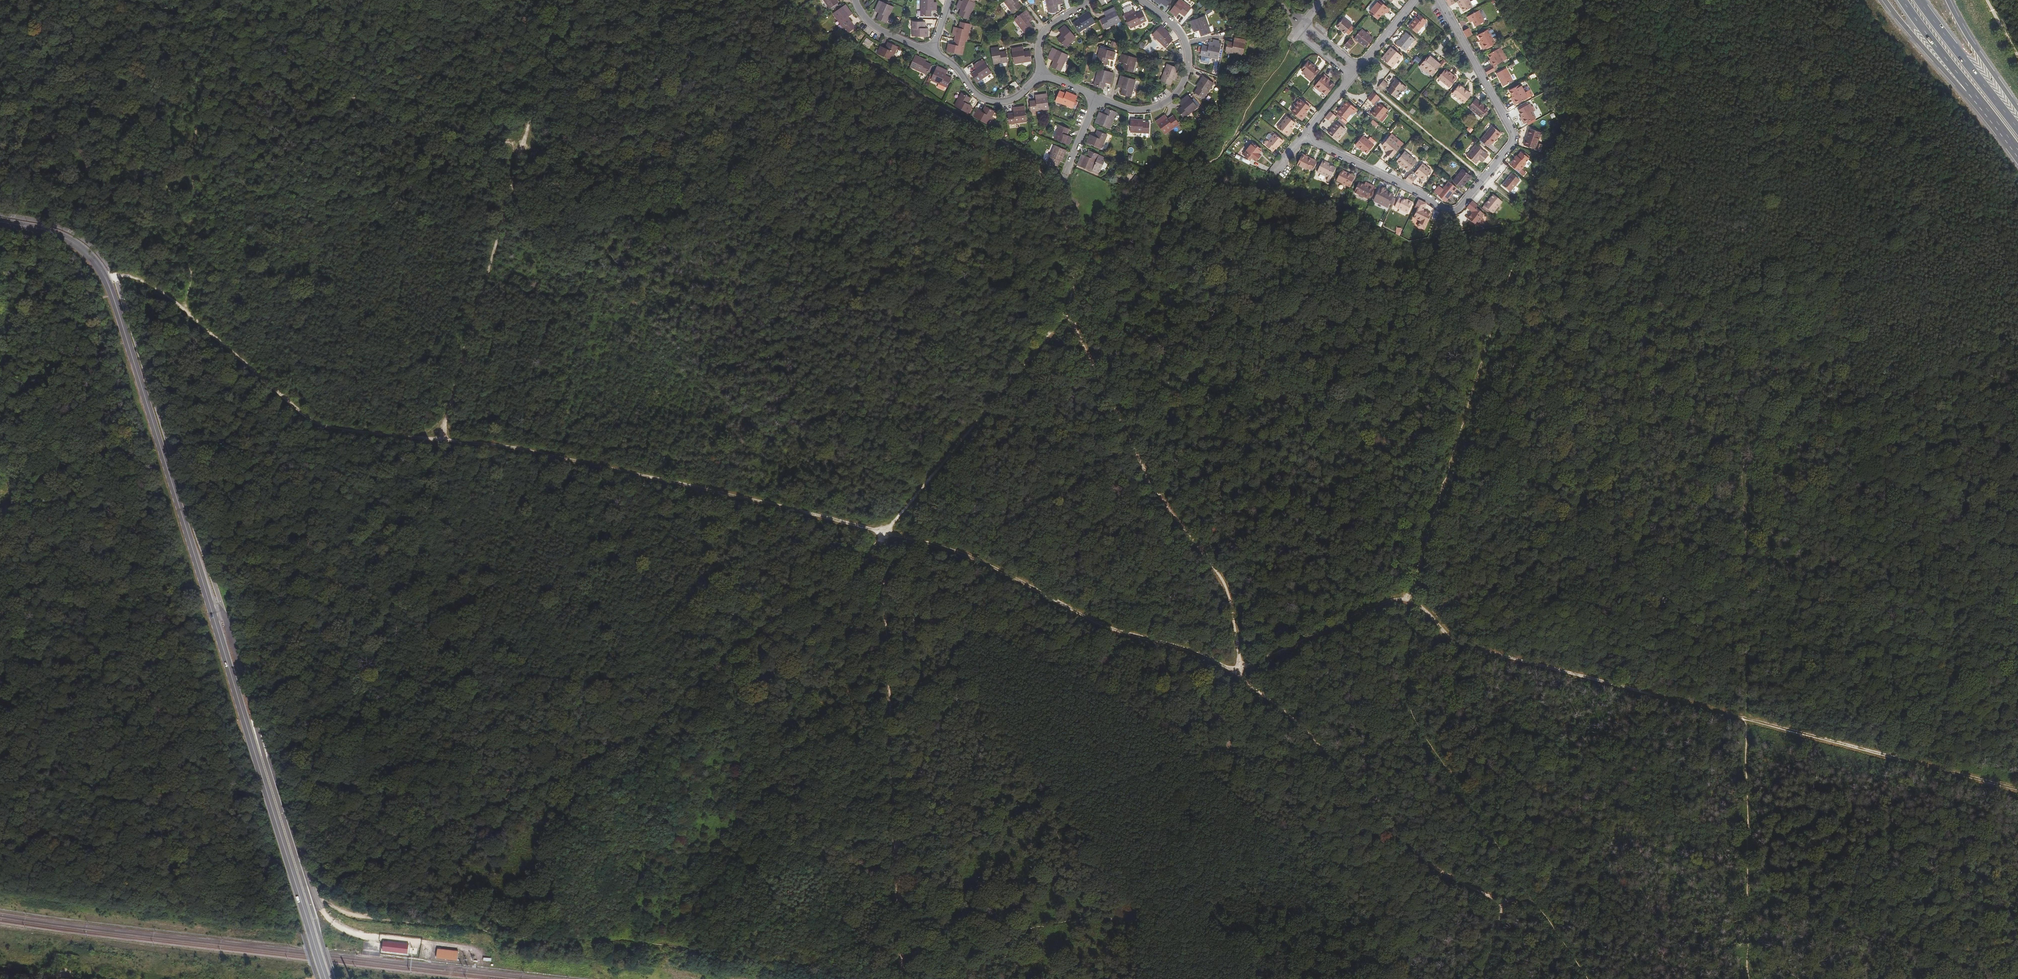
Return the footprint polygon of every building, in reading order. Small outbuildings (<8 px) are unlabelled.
[(920,16),(930,16),(930,14),(929,13),(929,11),(935,11),(935,3),(933,3),(933,0),(921,0),(920,16)] [(964,0),(962,0),(961,2),(958,2),(956,7),(962,10),(961,13),(960,13),(959,16),(967,19),(974,4),(972,4),(964,0)] [(1004,2),(1013,14),(1021,8),(1019,4),(1017,4),(1016,3),(1020,0),(1008,0),(1004,2)] [(1048,14),(1057,13),(1057,8),(1055,8),(1055,6),(1062,5),(1061,0),(1046,0),(1048,14)] [(1172,0),(1151,0),(1160,7),(1163,6),(1163,7),(1166,9),(1173,1),(1172,0)] [(1470,1),(1460,6),(1462,10),(1463,9),(1467,16),(1475,11),(1470,1)] [(1191,10),(1180,2),(1170,15),(1176,19),(1180,14),(1182,15),(1181,16),(1185,19),(1191,10)] [(1458,8),(1455,2),(1449,5),(1452,11),(1458,8)] [(885,23),(892,8),(879,3),(874,11),(879,13),(879,14),(877,16),(875,19),(885,23)] [(1111,3),(1103,7),(1105,11),(1113,7),(1111,3)] [(1381,4),(1372,14),(1379,22),(1386,14),(1389,16),(1392,13),(1381,4)] [(832,14),(840,28),(849,23),(845,18),(849,14),(844,6),(832,14)] [(1115,10),(1105,14),(1107,20),(1105,21),(1104,19),(1101,21),(1105,30),(1120,24),(1115,10)] [(1026,13),(1014,21),(1024,34),(1032,28),(1030,26),(1029,26),(1028,24),(1032,21),(1026,13)] [(1134,13),(1125,17),(1130,30),(1146,23),(1142,14),(1139,16),(1139,17),(1136,18),(1134,13)] [(1077,23),(1074,25),(1079,34),(1094,25),(1088,14),(1078,20),(1080,23),(1078,24),(1077,23)] [(1481,16),(1472,21),(1478,32),(1487,27),(1481,16)] [(1206,20),(1192,24),(1194,34),(1201,32),(1201,35),(1200,35),(1201,39),(1210,36),(1206,20)] [(1347,21),(1340,30),(1348,37),(1349,36),(1352,38),(1357,32),(1354,30),(1355,28),(1347,21)] [(1418,26),(1417,25),(1412,30),(1420,37),(1429,26),(1422,21),(1418,26)] [(922,24),(911,24),(911,37),(926,37),(926,30),(920,31),(920,28),(922,28),(922,24)] [(955,36),(954,40),(963,42),(966,43),(969,26),(960,24),(959,28),(960,28),(960,30),(954,29),(952,35),(955,36)] [(1060,39),(1058,41),(1065,48),(1074,40),(1064,28),(1058,33),(1063,38),(1061,40),(1060,39)] [(1170,37),(1162,29),(1153,38),(1165,50),(1173,43),(1170,40),(1169,41),(1167,39),(1170,37)] [(1365,32),(1358,40),(1369,49),(1376,41),(1365,32)] [(1472,33),(1466,36),(1470,42),(1475,39),(1472,33)] [(1498,47),(1490,34),(1481,39),(1486,48),(1483,50),(1485,54),(1498,47)] [(862,44),(869,49),(874,42),(867,37),(862,44)] [(1417,43),(1409,37),(1402,44),(1401,44),(1398,48),(1407,55),(1417,43)] [(960,55),(963,42),(954,40),(952,46),(947,45),(945,52),(960,55)] [(1244,59),(1247,45),(1237,42),(1235,48),(1233,48),(1233,47),(1229,46),(1227,55),(1244,59)] [(1357,45),(1352,42),(1348,47),(1352,50),(1357,45)] [(892,61),(898,48),(890,44),(887,50),(882,47),(878,53),(892,61)] [(1211,46),(1210,52),(1208,53),(1207,51),(1204,50),(1202,59),(1217,62),(1221,48),(1219,48),(1220,45),(1213,44),(1213,46),(1211,46)] [(1007,63),(1006,53),(1003,53),(1003,54),(999,55),(998,49),(990,50),(992,65),(1007,63)] [(1031,62),(1029,53),(1026,53),(1026,55),(1023,56),(1022,49),(1012,50),(1014,65),(1031,62)] [(1059,73),(1066,58),(1053,51),(1053,52),(1051,52),(1049,55),(1051,56),(1048,62),(1055,64),(1054,67),(1052,66),(1051,69),(1059,73)] [(1112,62),(1115,55),(1099,51),(1095,64),(1106,67),(1108,63),(1106,63),(1106,61),(1112,62)] [(1394,51),(1392,53),(1393,54),(1385,63),(1395,71),(1404,60),(1394,51)] [(1494,71),(1487,74),(1490,80),(1497,76),(1495,72),(1505,66),(1498,54),(1489,59),(1494,67),(1493,68),(1494,71)] [(923,62),(914,57),(908,67),(924,75),(929,65),(926,64),(924,66),(922,65),(923,62)] [(1136,61),(1121,57),(1119,64),(1125,66),(1124,68),(1123,67),(1122,71),(1131,74),(1136,61)] [(1310,61),(1303,70),(1310,76),(1308,77),(1312,81),(1321,70),(1310,61)] [(973,72),(969,75),(975,83),(989,74),(981,62),(973,68),(976,73),(974,74),(973,72)] [(1430,62),(1420,73),(1423,76),(1425,74),(1428,76),(1427,78),(1432,82),(1441,71),(1439,68),(1437,70),(1435,68),(1436,67),(1430,62)] [(942,78),(944,72),(936,67),(930,81),(945,88),(949,79),(945,78),(945,79),(942,78)] [(1174,83),(1178,72),(1167,68),(1160,84),(1170,88),(1172,85),(1170,84),(1171,82),(1174,83)] [(1109,86),(1112,76),(1098,72),(1093,88),(1103,90),(1104,87),(1102,86),(1103,84),(1109,86)] [(1326,74),(1316,86),(1322,92),(1323,91),(1328,95),(1336,86),(1331,82),(1330,83),(1327,80),(1330,77),(1326,74)] [(1447,74),(1440,83),(1452,92),(1460,83),(1457,80),(1455,81),(1447,74)] [(1508,74),(1499,79),(1503,87),(1504,86),(1506,90),(1515,86),(1508,74)] [(1120,95),(1130,99),(1135,82),(1120,78),(1118,88),(1124,90),(1123,92),(1121,92),(1120,95)] [(1214,87),(1203,80),(1197,89),(1199,91),(1195,96),(1204,101),(1214,87)] [(1395,91),(1390,95),(1398,102),(1403,96),(1408,96),(1410,93),(1398,83),(1397,85),(1397,86),(1395,90),(1395,91)] [(1391,88),(1386,84),(1380,91),(1386,95),(1391,88)] [(1522,89),(1511,95),(1515,101),(1516,105),(1515,106),(1517,109),(1534,100),(1532,95),(1527,98),(1525,94),(1522,89)] [(1462,90),(1454,99),(1466,109),(1472,100),(1469,98),(1470,97),(1467,94),(1466,95),(1465,94),(1466,93),(1462,90)] [(1071,111),(1076,99),(1065,94),(1064,98),(1058,95),(1055,104),(1071,111)] [(961,110),(970,114),(973,108),(967,104),(968,103),(969,103),(971,99),(963,95),(956,107),(961,110)] [(1046,111),(1045,96),(1035,97),(1035,103),(1029,104),(1030,113),(1046,111)] [(1377,96),(1370,103),(1375,107),(1382,100),(1377,96)] [(1188,98),(1181,104),(1185,109),(1182,111),(1181,110),(1178,112),(1185,120),(1197,109),(1188,98)] [(1341,106),(1346,102),(1342,98),(1338,102),(1341,106)] [(1294,111),(1302,119),(1312,107),(1302,99),(1299,102),(1301,104),(1294,111)] [(1349,104),(1340,114),(1348,121),(1357,110),(1349,104)] [(1479,104),(1472,111),(1484,122),(1490,115),(1485,110),(1479,104)] [(1389,112),(1382,106),(1373,116),(1381,122),(1389,112)] [(979,111),(975,117),(989,125),(996,113),(986,108),(984,111),(985,112),(984,114),(979,111)] [(1013,116),(1007,116),(1008,126),(1024,124),(1023,109),(1012,110),(1013,116)] [(1532,109),(1521,115),(1528,127),(1537,122),(1532,113),(1533,112),(1532,109)] [(1331,111),(1326,117),(1332,123),(1338,117),(1331,111)] [(1108,132),(1114,116),(1106,112),(1104,116),(1105,116),(1104,119),(1097,117),(1094,126),(1108,132)] [(1299,123),(1290,116),(1281,127),(1289,134),(1299,123)] [(1169,123),(1165,117),(1157,123),(1165,135),(1180,126),(1175,118),(1170,121),(1171,122),(1169,123)] [(1376,128),(1380,125),(1374,120),(1371,124),(1376,128)] [(1148,135),(1149,124),(1146,124),(1146,125),(1143,126),(1143,122),(1132,122),(1131,134),(1142,134),(1148,135)] [(1330,135),(1338,142),(1347,132),(1339,125),(1330,135)] [(1068,133),(1057,129),(1053,141),(1067,147),(1069,141),(1063,138),(1064,136),(1066,136),(1068,133)] [(1492,129),(1480,143),(1488,150),(1491,147),(1492,148),(1502,137),(1492,129)] [(1100,150),(1105,138),(1096,134),(1094,140),(1088,138),(1086,145),(1100,150)] [(1277,134),(1270,141),(1269,140),(1266,143),(1275,151),(1281,144),(1282,145),(1286,140),(1277,134)] [(1389,150),(1387,153),(1392,157),(1401,147),(1398,144),(1400,141),(1392,134),(1384,145),(1389,150)] [(1541,137),(1531,134),(1525,150),(1535,154),(1541,137)] [(1358,148),(1359,146),(1366,152),(1373,145),(1363,136),(1355,145),(1358,148)] [(1261,150),(1252,143),(1243,154),(1250,160),(1252,157),(1256,161),(1262,155),(1259,152),(1261,150)] [(1477,148),(1467,160),(1476,166),(1481,161),(1484,164),(1489,158),(1477,148)] [(1053,150),(1045,166),(1055,170),(1057,166),(1056,166),(1056,164),(1059,165),(1064,154),(1053,150)] [(1406,152),(1397,162),(1401,166),(1403,165),(1409,170),(1417,161),(1406,152)] [(1091,173),(1097,158),(1087,154),(1086,157),(1087,158),(1086,160),(1081,158),(1077,168),(1091,173)] [(1319,161),(1311,158),(1310,159),(1305,156),(1300,166),(1310,170),(1310,169),(1314,171),(1319,161)] [(1517,163),(1512,168),(1521,176),(1528,168),(1527,167),(1531,162),(1523,156),(1518,163),(1517,163)] [(1104,160),(1097,158),(1091,173),(1098,175),(1104,160)] [(1329,164),(1325,163),(1320,173),(1331,179),(1330,182),(1332,183),(1338,170),(1328,166),(1329,164)] [(1422,164),(1414,174),(1422,180),(1431,171),(1422,164)] [(1347,174),(1344,172),(1338,183),(1349,187),(1349,186),(1353,187),(1358,178),(1350,175),(1350,176),(1347,175),(1347,174)] [(1415,177),(1411,173),(1406,179),(1405,180),(1410,183),(1415,177)] [(1472,181),(1463,173),(1453,184),(1463,192),(1472,181)] [(1513,179),(1503,189),(1512,196),(1521,185),(1513,179)] [(1371,188),(1361,184),(1357,194),(1370,200),(1376,188),(1372,186),(1371,188)] [(1450,184),(1438,198),(1445,205),(1458,191),(1450,184)] [(1389,190),(1384,188),(1376,203),(1390,209),(1396,197),(1388,192),(1389,190)] [(1397,207),(1410,214),(1415,205),(1406,200),(1405,201),(1401,199),(1397,207)] [(1419,199),(1416,206),(1418,207),(1414,215),(1421,219),(1418,226),(1424,229),(1432,213),(1424,209),(1427,203),(1419,199)] [(1495,199),(1485,210),(1494,217),(1504,206),(1495,199)] [(1472,201),(1467,207),(1473,213),(1472,214),(1470,213),(1466,218),(1473,224),(1475,222),(1477,224),(1481,219),(1480,217),(1482,214),(1474,208),(1477,205),(1472,201)] [(1475,222),(1473,224),(1474,225),(1472,231),(1484,229),(1479,224),(1477,224),(1475,222)] [(384,941),(382,951),(409,954),(410,945),(384,941)] [(437,949),(436,958),(457,961),(458,951),(437,949)]
